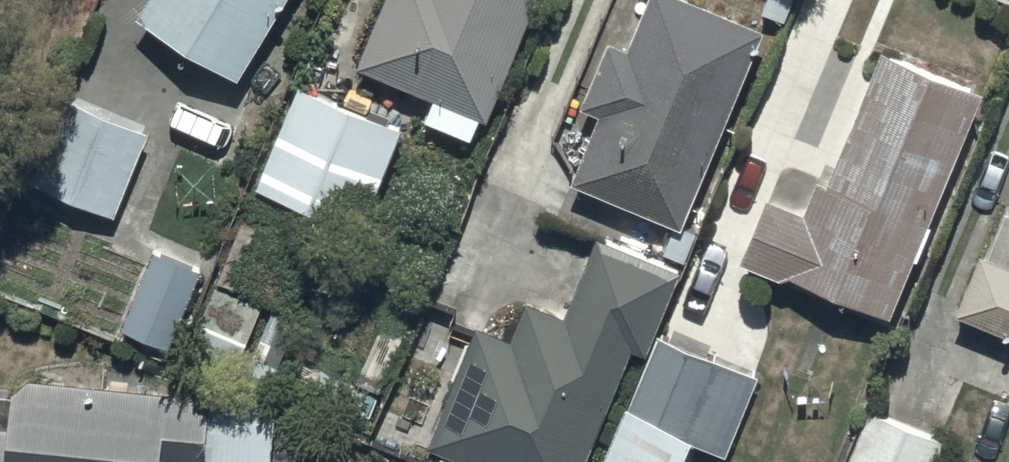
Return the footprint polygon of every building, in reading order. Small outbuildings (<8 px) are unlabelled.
[(133,15),(236,78),(283,0),(143,0),(133,15)] [(355,66),(433,97),(424,119),(472,139),(482,116),(487,118),(535,0),(382,0),(355,66)] [(687,0),(650,0),(629,52),(606,43),(580,105),(598,113),(570,181),(681,226),(761,30),(687,0)] [(983,89),(881,50),(832,166),(825,164),(819,177),(781,162),(741,262),(781,278),(793,273),(888,313),(983,89)] [(300,83),(259,188),(366,229),(406,125),(300,83)] [(145,128),(63,94),(27,179),(109,213),(145,128)] [(471,348),(432,331),(417,365),(456,382),(430,444),(472,461),(583,461),(632,346),(647,352),(679,269),(597,237),(564,314),(529,299),(512,338),(481,324),(471,348)] [(201,270),(154,250),(121,327),(168,347),(201,270)] [(1008,264),(978,252),(952,317),(1008,339),(1008,262),(1008,264)] [(658,334),(604,461),(685,461),(693,443),(724,455),(757,375),(658,334)] [(0,424),(0,461),(270,461),(275,407),(256,396),(27,378),(13,388),(11,425),(0,424)] [(864,407),(843,461),(931,461),(941,438),(864,407)]
